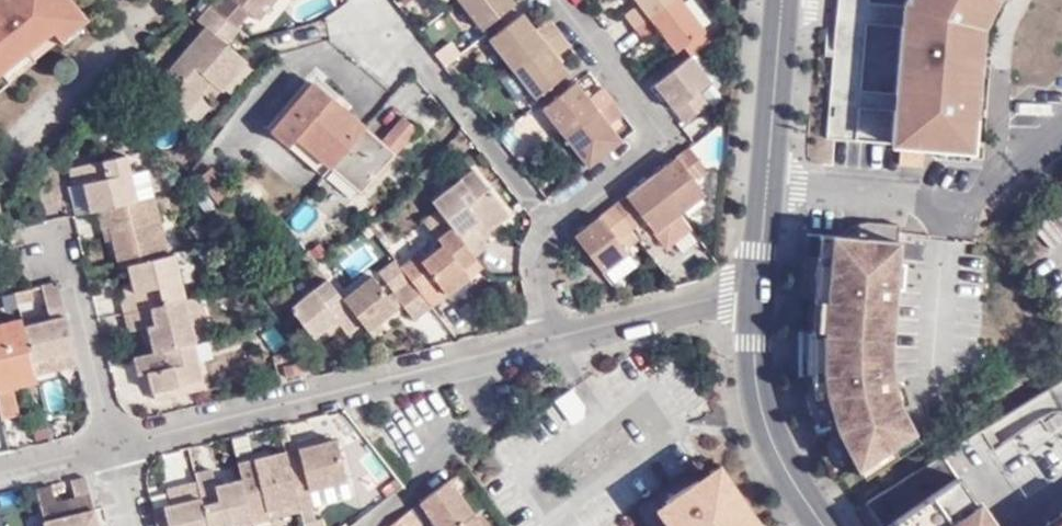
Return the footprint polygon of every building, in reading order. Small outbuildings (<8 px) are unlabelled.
[(0,68),(8,78),(36,57),(29,48),(52,28),(67,47),(88,29),(65,0),(0,0),(0,69),(0,68)] [(209,5),(211,7),(236,28),(236,29),(250,12),(252,15),(266,0),(213,0),(209,5)] [(279,0),(266,0),(252,15),(260,22),(279,0)] [(464,7),(485,35),(518,11),(511,0),(473,0),(464,7)] [(683,7),(677,0),(631,0),(642,15),(630,26),(641,41),(683,7)] [(715,25),(698,0),(695,0),(686,6),(704,32),(715,25)] [(836,152),(863,155),(864,136),(866,120),(869,104),(873,39),(875,18),(878,0),(850,0),(836,152)] [(975,155),(985,31),(999,0),(919,0),(911,18),(910,41),(909,50),(904,105),(902,123),(900,139),(898,176),(929,178),(928,158),(935,159),(974,163),(975,155)] [(211,7),(199,20),(207,29),(165,75),(162,71),(144,91),(179,121),(204,93),(212,83),(221,90),(224,92),(248,62),(227,44),(240,32),(236,29),(236,28),(211,7)] [(709,42),(683,7),(641,41),(650,54),(664,44),(681,64),(709,42)] [(911,18),(875,18),(873,39),(910,41),(911,18)] [(494,45),(517,73),(562,36),(556,27),(541,39),(527,20),(494,45)] [(562,36),(517,73),(541,104),(571,79),(559,62),(573,50),(562,36)] [(718,90),(699,67),(663,93),(692,133),(713,115),(703,101),(718,90)] [(8,78),(0,68),(0,69),(0,85),(8,78)] [(213,100),(221,90),(212,83),(204,93),(213,100)] [(337,169),(371,128),(321,83),(277,131),(327,178),(337,169)] [(548,113),(572,143),(618,107),(608,95),(594,107),(579,89),(548,113)] [(902,123),(904,105),(869,104),(866,120),(902,123)] [(618,107),(572,143),(594,172),(624,148),(614,131),(628,120),(618,107)] [(866,120),(864,136),(900,139),(902,123),(866,120)] [(390,145),(371,128),(337,169),(369,196),(424,133),(411,121),(390,145)] [(95,206),(150,192),(144,166),(128,171),(122,150),(67,164),(72,183),(77,181),(88,178),(89,184),(84,186),(89,207),(95,206)] [(700,156),(662,187),(694,226),(716,209),(707,196),(719,185),(700,156)] [(935,168),(974,172),(974,163),(935,159),(935,168)] [(237,196),(213,169),(202,181),(222,209),(237,196)] [(457,230),(478,258),(491,248),(484,240),(512,218),(474,170),(434,201),(443,212),(457,230)] [(88,178),(77,181),(83,208),(89,207),(84,186),(89,184),(88,178)] [(662,187),(624,216),(644,242),(659,231),(669,246),(694,226),(662,187)] [(164,250),(150,192),(95,206),(98,222),(105,221),(109,241),(115,263),(115,262),(125,260),(164,250)] [(413,285),(434,310),(488,271),(478,258),(457,230),(443,212),(445,248),(424,263),(419,256),(403,269),(413,285)] [(624,216),(584,246),(617,288),(643,269),(631,251),(644,242),(624,216)] [(102,242),(109,241),(105,221),(98,222),(102,242)] [(829,463),(838,478),(858,465),(908,432),(895,406),(890,387),(887,368),(887,339),(892,289),(894,266),(898,226),(868,223),(867,239),(837,237),(811,234),(810,265),(808,356),(807,385),(812,411),(829,463)] [(867,239),(868,223),(866,223),(859,224),(848,227),(838,234),(837,237),(867,239)] [(809,437),(822,456),(826,461),(837,479),(838,478),(829,463),(812,411),(807,385),(808,356),(810,265),(811,234),(805,234),(796,332),(796,375),(799,399),(809,437)] [(180,292),(168,249),(164,250),(125,260),(128,276),(130,287),(120,289),(116,289),(119,308),(180,292)] [(902,267),(894,266),(892,289),(900,289),(902,267)] [(119,279),(120,289),(130,287),(128,276),(119,279)] [(58,277),(40,281),(46,308),(46,309),(47,319),(22,323),(23,328),(29,355),(75,343),(58,277)] [(365,324),(374,334),(405,306),(420,321),(434,310),(413,285),(394,298),(378,278),(349,301),(365,324)] [(351,335),(365,324),(349,301),(330,281),(292,311),(316,343),(342,324),(351,335)] [(196,289),(180,292),(191,336),(206,332),(196,289)] [(191,336),(180,292),(119,308),(124,326),(145,322),(151,347),(191,336)] [(46,309),(20,315),(20,316),(22,323),(47,319),(46,309)] [(20,315),(0,319),(0,332),(23,328),(22,323),(20,316),(20,315)] [(15,410),(9,381),(35,377),(32,366),(29,355),(23,328),(0,332),(0,413),(15,410)] [(198,356),(191,336),(151,347),(134,351),(139,369),(148,367),(155,394),(196,384),(188,359),(198,356)] [(78,355),(75,343),(29,355),(32,366),(78,355)] [(188,359),(196,384),(204,382),(198,356),(188,359)] [(289,379),(304,378),(302,366),(286,368),(289,379)] [(865,501),(882,525),(1061,525),(1061,375),(865,501)] [(44,382),(46,411),(61,410),(59,381),(44,382)] [(897,384),(890,387),(895,406),(903,403),(897,384)] [(908,432),(858,465),(864,475),(915,442),(908,432)] [(299,504),(300,512),(314,508),(309,490),(346,481),(337,439),(318,444),(315,436),(286,442),(287,452),(299,504)] [(169,484),(189,482),(185,452),(165,455),(169,484)] [(243,477),(255,525),(271,522),(269,510),(299,504),(287,452),(239,462),(243,477)] [(759,520),(720,464),(665,501),(669,508),(682,525),(761,525),(759,520)] [(255,525),(243,477),(217,484),(214,469),(195,473),(197,481),(207,525),(250,525),(255,525)] [(89,485),(85,470),(71,474),(75,489),(89,485)] [(93,506),(69,512),(63,493),(59,476),(30,483),(40,525),(98,525),(93,506)] [(449,479),(421,501),(423,504),(451,481),(449,479)] [(153,507),(157,525),(207,525),(197,481),(167,488),(170,504),(153,507)] [(423,504),(438,525),(481,525),(451,481),(423,504)] [(93,506),(89,485),(75,489),(63,493),(69,512),(93,506)] [(344,488),(312,496),(314,506),(346,499),(344,488)] [(669,508),(661,513),(670,525),(682,525),(669,508)] [(412,513),(410,509),(389,525),(395,525),(412,513)] [(395,525),(421,525),(412,513),(395,525)]
